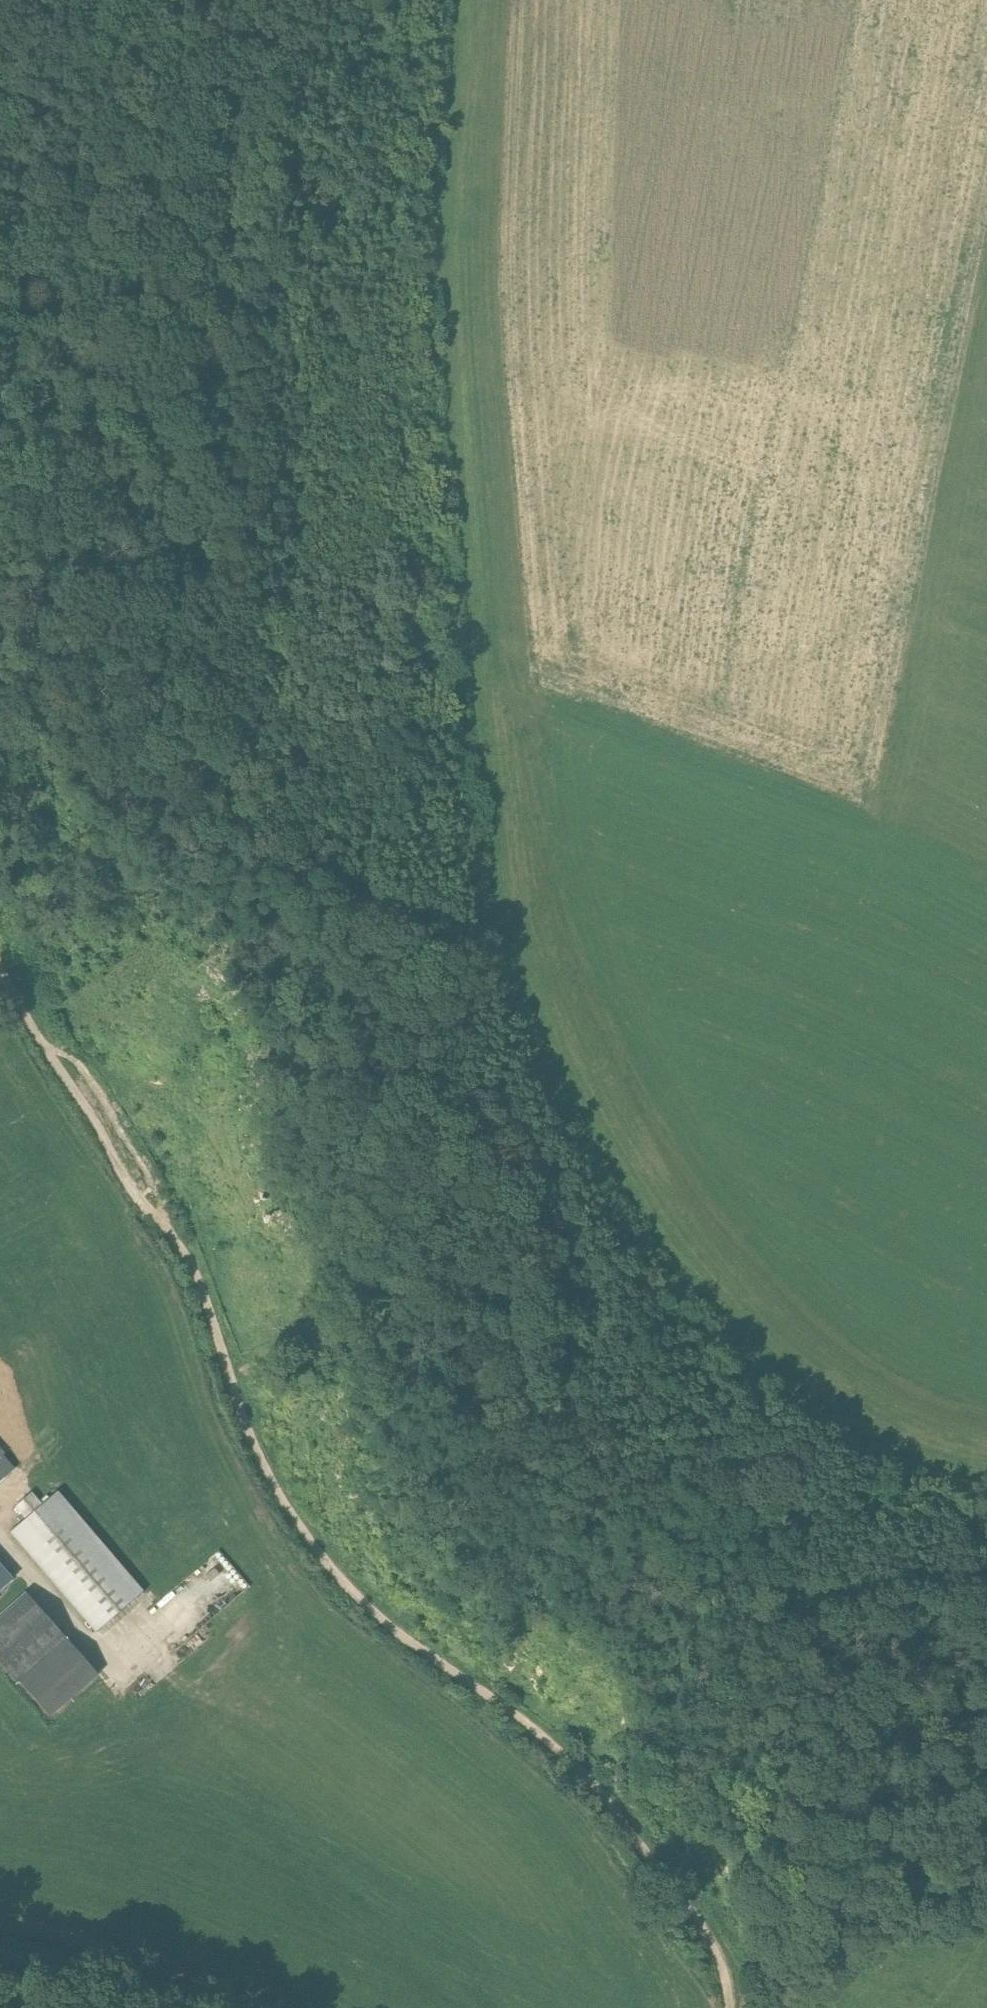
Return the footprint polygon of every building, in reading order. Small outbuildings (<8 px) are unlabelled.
[(14,1468),(0,1452),(0,1480),(14,1468)] [(97,1631),(135,1598),(143,1592),(57,1491),(41,1504),(31,1492),(15,1505),(26,1518),(10,1531),(97,1631)] [(12,1579),(0,1566),(0,1590),(12,1579)] [(17,1683),(47,1718),(98,1673),(26,1592),(0,1615),(0,1664),(17,1683)]
